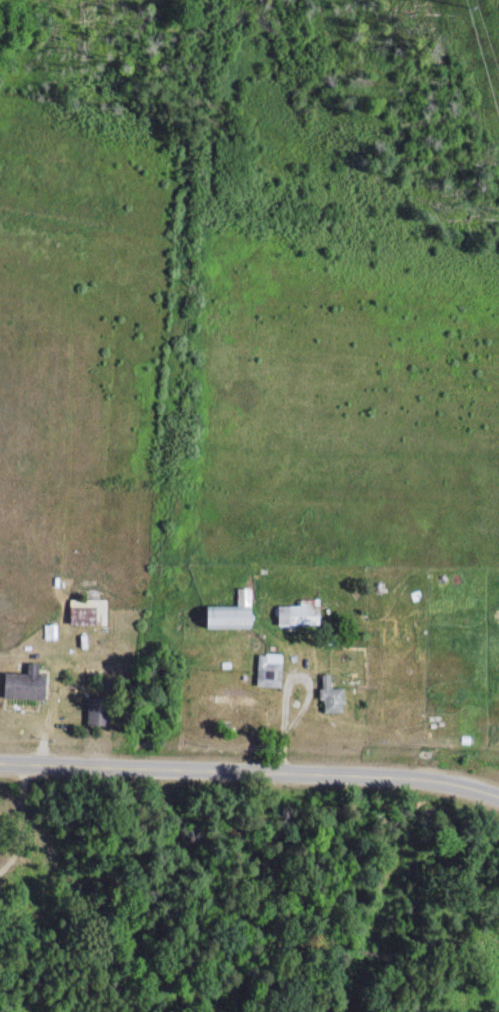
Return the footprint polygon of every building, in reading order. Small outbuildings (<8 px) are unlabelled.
[(250,629),(250,588),(236,589),(236,607),(200,607),(200,629),(250,629)] [(105,600),(67,600),(67,626),(104,626),(105,600)] [(275,605),(275,626),(317,626),(317,605),(275,605)] [(280,687),(280,663),(265,663),(265,656),(255,656),(255,687),(280,687)] [(37,664),(26,663),(25,673),(2,673),(2,698),(43,700),(44,674),(36,674),(37,664)] [(320,713),(342,713),(342,688),(329,688),(329,674),(320,674),(320,713)] [(86,698),(86,725),(109,725),(109,698),(86,698)]
